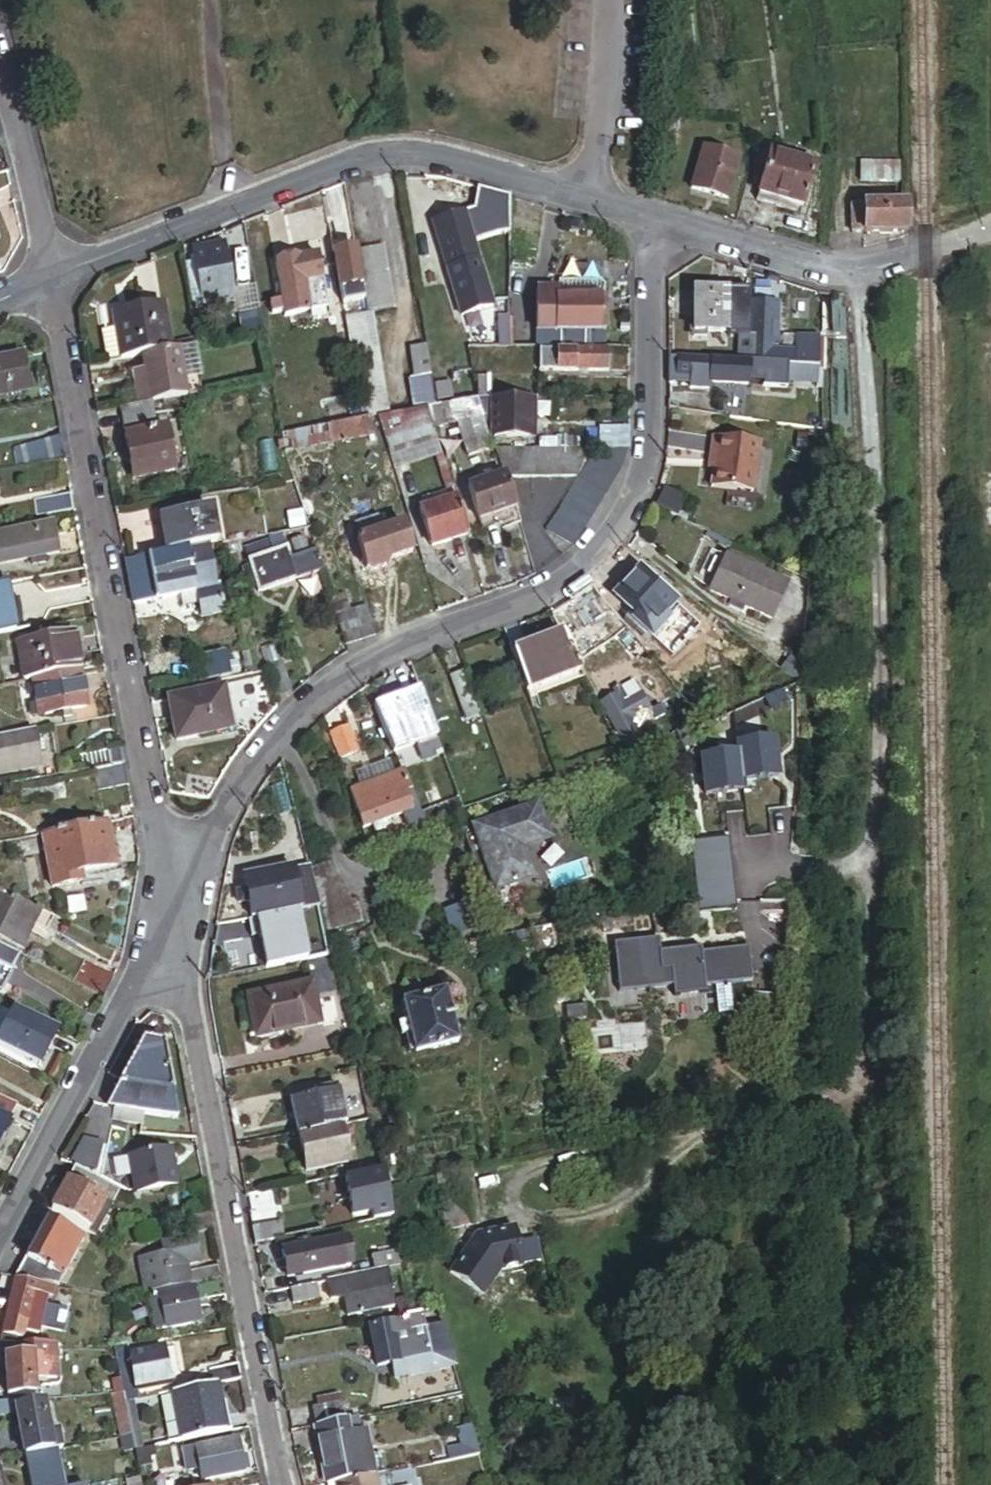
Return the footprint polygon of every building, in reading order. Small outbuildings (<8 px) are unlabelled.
[(689,190),(724,201),(736,162),(700,151),(689,190)] [(777,203),(798,210),(810,171),(767,158),(753,203),(775,210),(777,203)] [(873,178),(891,178),(891,166),(873,166),(873,178)] [(856,232),(905,232),(906,204),(856,203),(856,232)] [(457,316),(488,306),(459,213),(428,223),(457,316)] [(356,264),(381,260),(379,248),(354,253),(356,264)] [(205,292),(226,289),(219,249),(190,253),(198,305),(206,304),(205,292)] [(336,292),(357,289),(351,252),(336,254),(329,256),(336,292)] [(272,267),(286,264),(284,257),(271,259),(272,267)] [(305,316),(322,313),(314,260),(286,264),(272,267),(279,319),(305,316)] [(358,277),(384,273),(381,260),(356,264),(358,277)] [(360,290),(386,286),(384,273),(358,277),(360,290)] [(363,304),(388,299),(386,286),(360,290),(363,304)] [(339,308),(360,304),(357,289),(336,292),(339,308)] [(532,350),(600,350),(600,335),(601,335),(601,302),(554,302),(554,293),(532,293),(532,350)] [(702,336),(723,336),(723,295),(690,295),(690,336),(702,336)] [(136,353),(166,348),(158,301),(139,304),(137,298),(121,301),(123,308),(107,311),(111,329),(116,357),(136,353)] [(365,316),(391,311),(388,299),(363,304),(365,316)] [(748,363),(749,306),(744,306),(744,340),(744,366),(766,367),(766,364),(748,363)] [(766,367),(811,370),(813,345),(791,344),(790,360),(763,359),(763,350),(771,350),(771,324),(761,324),(761,307),(749,306),(748,363),(766,364),(766,367)] [(761,324),(771,324),(771,307),(761,307),(761,324)] [(242,333),(257,330),(254,310),(238,312),(242,333)] [(341,337),(365,333),(362,319),(339,323),(341,337)] [(493,349),(505,349),(506,321),(494,320),(493,349)] [(100,360),(116,357),(111,329),(95,331),(100,360)] [(344,353),(368,349),(365,333),(341,337),(344,353)] [(744,366),(744,340),(733,340),(732,365),(744,366)] [(146,403),(182,397),(173,347),(166,348),(136,353),(139,370),(128,372),(134,405),(146,403)] [(347,369),(371,365),(368,349),(344,353),(347,369)] [(409,380),(426,377),(425,373),(421,349),(403,353),(409,380)] [(533,373),(601,374),(602,353),(533,352),(533,373)] [(432,406),(458,402),(451,357),(425,373),(426,377),(432,406)] [(24,392),(19,359),(0,362),(0,396),(24,392)] [(665,379),(674,379),(675,361),(665,360),(665,379)] [(783,383),(811,385),(811,370),(766,367),(744,366),(732,365),(675,361),(674,379),(687,379),(687,392),(706,393),(706,392),(706,386),(711,386),(742,389),(743,386),(760,387),(759,395),(768,396),(768,388),(783,389),(783,383)] [(350,386),(374,382),(371,365),(347,369),(350,386)] [(422,408),(432,406),(426,377),(409,380),(404,381),(410,411),(422,408)] [(473,397),(483,397),(483,377),(473,377),(473,397)] [(353,402),(376,398),(374,382),(350,386),(353,402)] [(374,417),(380,416),(376,398),(353,402),(356,420),(366,418),(374,417)] [(478,415),(477,414),(474,400),(458,402),(432,406),(422,408),(428,428),(438,426),(436,420),(449,417),(464,455),(489,447),(478,415)] [(490,437),(524,438),(525,400),(474,400),(477,414),(490,413),(490,437)] [(118,428),(149,422),(146,403),(134,405),(114,409),(118,428)] [(322,426),(352,421),(349,404),(319,410),(322,426)] [(430,435),(428,428),(422,408),(410,411),(380,416),(374,417),(382,443),(430,435)] [(280,450),(369,434),(366,418),(356,420),(352,421),(322,426),(277,434),(280,450)] [(129,478),(169,471),(161,428),(121,436),(129,478)] [(598,450),(621,451),(624,428),(593,428),(593,450),(598,450)] [(581,440),(534,440),(534,451),(581,450),(581,440)] [(751,497),(759,447),(711,440),(708,457),(713,458),(708,491),(751,497)] [(500,479),(570,479),(581,450),(534,451),(489,451),(497,477),(500,479)] [(585,519),(616,468),(621,451),(598,450),(595,458),(589,455),(545,531),(568,548),(585,519)] [(473,518),(510,506),(500,479),(497,477),(483,481),(475,484),(463,488),(473,518)] [(31,517),(71,509),(68,495),(29,503),(31,517)] [(427,548),(462,536),(450,500),(415,511),(427,548)] [(477,530),(513,518),(510,506),(473,518),(477,530)] [(982,508),(982,527),(990,527),(990,508),(982,508)] [(202,546),(211,544),(205,512),(158,520),(163,552),(202,546)] [(355,538),(379,531),(374,513),(349,521),(355,538)] [(386,528),(396,525),(394,518),(384,521),(386,528)] [(54,552),(49,523),(0,531),(0,561),(24,557),(33,555),(54,552)] [(388,560),(411,552),(402,523),(396,525),(386,528),(379,531),(355,538),(353,539),(362,570),(367,572),(381,568),(388,560)] [(292,555),(304,551),(301,538),(288,542),(292,555)] [(233,552),(237,550),(234,540),(223,542),(227,554),(233,552)] [(311,553),(286,561),(282,548),(269,552),(266,542),(242,549),(247,566),(241,568),(246,583),(252,581),(255,591),(317,572),(311,553)] [(214,589),(209,590),(202,546),(163,552),(122,560),(129,604),(175,597),(191,594),(193,606),(195,618),(218,615),(214,589)] [(231,564),(237,562),(233,552),(227,554),(231,564)] [(26,565),(35,563),(33,555),(24,557),(26,565)] [(767,624),(782,591),(721,563),(706,596),(767,624)] [(669,606),(678,595),(641,566),(634,574),(669,606)] [(663,624),(657,619),(669,606),(634,574),(611,600),(632,619),(629,623),(648,640),(663,624)] [(12,630),(3,582),(0,583),(0,632),(12,630)] [(191,594),(175,597),(177,609),(193,606),(191,594)] [(331,620),(345,616),(339,597),(325,601),(331,620)] [(339,649),(371,640),(362,611),(345,616),(331,620),(339,649)] [(28,678),(76,670),(69,634),(15,644),(21,679),(28,678)] [(520,692),(574,672),(555,635),(505,653),(520,692)] [(274,689),(289,684),(276,645),(261,650),(274,689)] [(193,683),(223,677),(219,652),(188,658),(193,683)] [(462,713),(476,707),(460,665),(445,671),(462,713)] [(63,710),(82,707),(76,670),(28,678),(34,715),(55,712),(63,710)] [(175,741),(226,730),(217,688),(166,699),(175,741)] [(391,756),(432,740),(413,691),(369,707),(391,756)] [(634,742),(629,732),(623,722),(643,712),(634,695),(614,705),(610,697),(598,704),(621,749),(634,742)] [(623,722),(629,732),(655,719),(650,708),(643,712),(623,722)] [(333,759),(350,754),(341,728),(323,734),(333,759)] [(35,765),(32,752),(30,742),(28,729),(0,734),(0,771),(35,765)] [(774,736),(733,741),(734,749),(695,754),(700,795),(742,790),(741,783),(779,778),(774,736)] [(32,752),(39,751),(37,740),(30,742),(32,752)] [(90,769),(107,766),(104,748),(73,754),(76,771),(90,769)] [(94,790),(124,785),(120,763),(107,766),(90,769),(94,790)] [(354,785),(385,774),(381,764),(351,774),(354,785)] [(400,796),(407,794),(397,770),(385,774),(354,785),(343,789),(358,829),(405,811),(400,796)] [(176,794),(206,798),(218,778),(181,773),(176,794)] [(517,811),(519,815),(537,824),(528,844),(515,848),(517,852),(548,841),(535,804),(517,811)] [(419,815),(421,823),(444,814),(440,806),(419,815)] [(481,885),(492,882),(494,889),(505,884),(507,888),(515,885),(514,881),(525,877),(517,852),(515,848),(528,844),(537,824),(519,815),(474,830),(481,849),(470,853),(469,853),(469,854),(468,854),(468,855),(468,856),(469,856),(477,884),(478,884),(478,885),(479,885),(480,885),(481,885)] [(86,876),(118,870),(116,863),(111,864),(104,822),(39,833),(48,885),(75,880),(76,885),(87,883),(86,876)] [(697,913),(734,909),(725,838),(689,842),(697,913)] [(320,911),(347,905),(330,865),(307,870),(320,911)] [(287,870),(238,879),(240,894),(231,896),(232,904),(242,902),(245,920),(295,911),(287,870)] [(300,911),(314,908),(307,881),(295,884),(300,911)] [(13,945),(31,911),(0,895),(0,939),(13,945)] [(465,903),(441,911),(449,935),(473,928),(465,903)] [(324,929),(355,922),(351,904),(347,905),(320,911),(324,929)] [(614,943),(617,991),(673,987),(674,995),(704,993),(703,986),(750,983),(747,946),(657,953),(656,939),(614,943)] [(14,957),(0,950),(0,983),(14,957)] [(80,963),(69,983),(98,999),(109,979),(80,963)] [(284,1032),(315,1026),(308,989),(244,1001),(250,1035),(284,1028),(284,1032)] [(411,1055),(455,1044),(442,991),(400,1002),(404,1022),(407,1035),(411,1055)] [(46,1046),(54,1031),(9,1008),(0,1026),(0,1048),(35,1067),(42,1053),(46,1046)] [(401,1036),(407,1035),(404,1022),(395,1024),(399,1037),(401,1036)] [(406,1056),(411,1055),(407,1035),(401,1036),(406,1056)] [(140,1114),(172,1120),(158,1042),(136,1041),(103,1106),(112,1108),(124,1110),(123,1121),(138,1124),(140,1114)] [(42,1053),(47,1056),(51,1049),(46,1046),(42,1053)] [(335,1127),(339,1126),(332,1086),(311,1090),(312,1095),(288,1100),(295,1134),(335,1127)] [(13,1104),(0,1097),(0,1115),(6,1118),(13,1104)] [(111,1119),(123,1121),(124,1110),(112,1108),(111,1119)] [(302,1173),(343,1165),(335,1127),(295,1134),(302,1173)] [(72,1135),(67,1161),(99,1168),(105,1142),(72,1135)] [(167,1146),(125,1153),(132,1192),(174,1185),(167,1146)] [(352,1173),(378,1168),(376,1159),(350,1165),(352,1173)] [(100,1201),(108,1205),(116,1190),(71,1167),(47,1213),(84,1232),(100,1201)] [(369,1194),(381,1191),(377,1173),(365,1176),(369,1194)] [(473,1174),(469,1175),(468,1173),(436,1178),(445,1232),(477,1227),(470,1181),(474,1180),(473,1174)] [(350,1215),(368,1211),(361,1176),(343,1180),(350,1215)] [(84,1232),(92,1236),(108,1205),(100,1201),(84,1232)] [(180,1236),(209,1231),(207,1218),(177,1224),(180,1236)] [(12,1278),(54,1287),(78,1242),(43,1221),(12,1278)] [(252,1246),(280,1240),(277,1225),(249,1230),(252,1246)] [(456,1275),(489,1299),(507,1274),(528,1271),(522,1232),(487,1237),(481,1246),(479,1244),(456,1275)] [(185,1266),(194,1264),(189,1237),(159,1243),(161,1255),(140,1258),(146,1293),(189,1285),(186,1271),(185,1266)] [(484,1238),(479,1244),(481,1246),(487,1237),(484,1238)] [(284,1281),(346,1269),(341,1243),(305,1249),(296,1251),(279,1254),(284,1281)] [(370,1273),(396,1268),(394,1252),(368,1257),(370,1273)] [(189,1285),(219,1280),(216,1266),(186,1271),(189,1285)] [(389,1309),(383,1279),(398,1277),(396,1268),(370,1273),(326,1281),(330,1300),(340,1298),(344,1318),(362,1315),(363,1319),(373,1317),(372,1312),(378,1311),(389,1309)] [(51,1299),(54,1287),(12,1278),(0,1323),(0,1335),(17,1340),(20,1332),(34,1335),(45,1298),(51,1299)] [(190,1300),(221,1295),(219,1280),(189,1285),(189,1290),(143,1298),(149,1331),(194,1323),(190,1300)] [(288,1306),(318,1300),(315,1284),(285,1290),(288,1306)] [(110,1309),(124,1306),(123,1297),(109,1300),(110,1309)] [(394,1317),(402,1316),(401,1300),(391,1301),(394,1317)] [(404,1324),(419,1321),(436,1317),(434,1309),(402,1316),(403,1320),(404,1324)] [(390,1334),(405,1331),(404,1324),(403,1320),(367,1327),(375,1366),(395,1362),(390,1334)] [(405,1331),(421,1328),(419,1321),(404,1324),(405,1331)] [(29,1380),(28,1344),(0,1343),(3,1394),(29,1394),(29,1380)] [(48,1345),(28,1344),(29,1380),(36,1380),(49,1380),(48,1345)] [(53,1345),(48,1345),(49,1380),(36,1380),(36,1387),(50,1386),(54,1381),(53,1345)] [(129,1390),(162,1386),(156,1349),(112,1354),(115,1378),(118,1392),(119,1396),(130,1394),(129,1390)] [(212,1384),(238,1379),(235,1365),(207,1370),(209,1385),(212,1384)] [(108,1380),(111,1393),(118,1392),(115,1378),(108,1380)] [(178,1441),(222,1433),(212,1384),(209,1385),(168,1392),(178,1441)] [(127,1434),(120,1401),(119,1396),(118,1392),(111,1393),(109,1393),(118,1436),(127,1434)] [(11,1412),(13,1410),(11,1400),(0,1401),(0,1415),(11,1412)] [(130,1449),(135,1448),(125,1400),(120,1401),(127,1434),(129,1446),(130,1449)] [(39,1430),(44,1429),(38,1404),(13,1410),(21,1455),(42,1451),(39,1430)] [(313,1426),(341,1420),(338,1405),(310,1410),(313,1426)] [(324,1484),(367,1476),(358,1432),(344,1435),(341,1420),(313,1426),(324,1484)] [(51,1449),(59,1448),(56,1427),(44,1429),(39,1430),(42,1451),(51,1449)] [(463,1458),(476,1456),(468,1427),(456,1430),(460,1443),(463,1458)] [(120,1448),(129,1446),(127,1434),(118,1436),(120,1448)] [(197,1480),(243,1472),(240,1457),(237,1457),(234,1442),(180,1451),(184,1473),(196,1471),(197,1480)] [(448,1460),(463,1458),(460,1443),(445,1446),(448,1460)] [(146,1463),(145,1457),(151,1456),(149,1448),(130,1451),(133,1466),(146,1463)] [(51,1449),(42,1451),(21,1455),(26,1484),(57,1484),(51,1449)] [(135,1476),(120,1479),(121,1484),(136,1484),(135,1476)] [(324,1484),(369,1484),(367,1476),(324,1484)]
